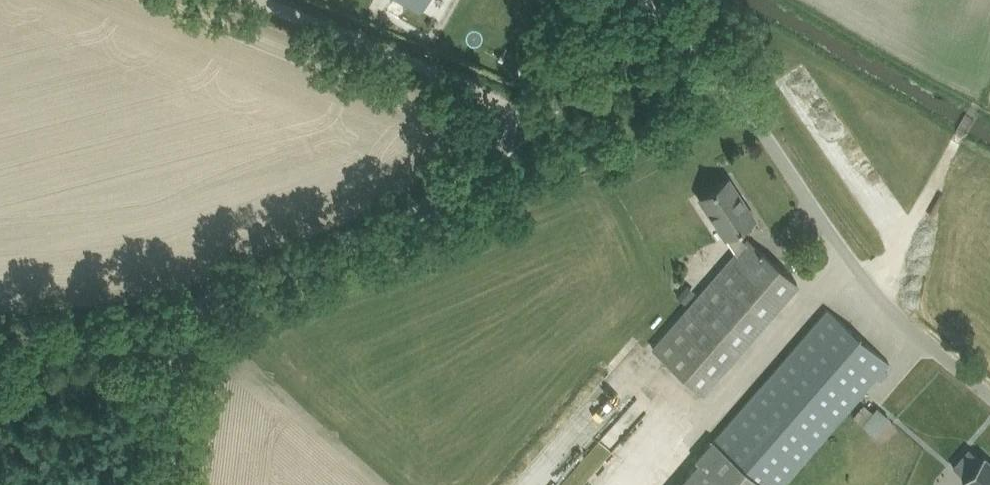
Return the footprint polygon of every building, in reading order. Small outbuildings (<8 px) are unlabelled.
[(421,10),(426,0),(403,0),(421,10)] [(621,146),(626,157),(637,153),(632,141),(621,146)] [(652,347),(702,391),(797,282),(747,238),(744,241),(737,229),(754,217),(728,177),(699,196),(710,213),(725,237),(726,236),(736,252),(652,347)] [(687,283),(677,295),(685,302),(695,291),(687,283)] [(889,362),(827,308),(695,459),(698,462),(678,484),(782,484),(889,362)] [(876,405),(861,424),(875,435),(890,417),(876,405)] [(953,466),(965,476),(963,479),(970,484),(989,484),(989,461),(983,454),(980,458),(969,448),(953,466)]
